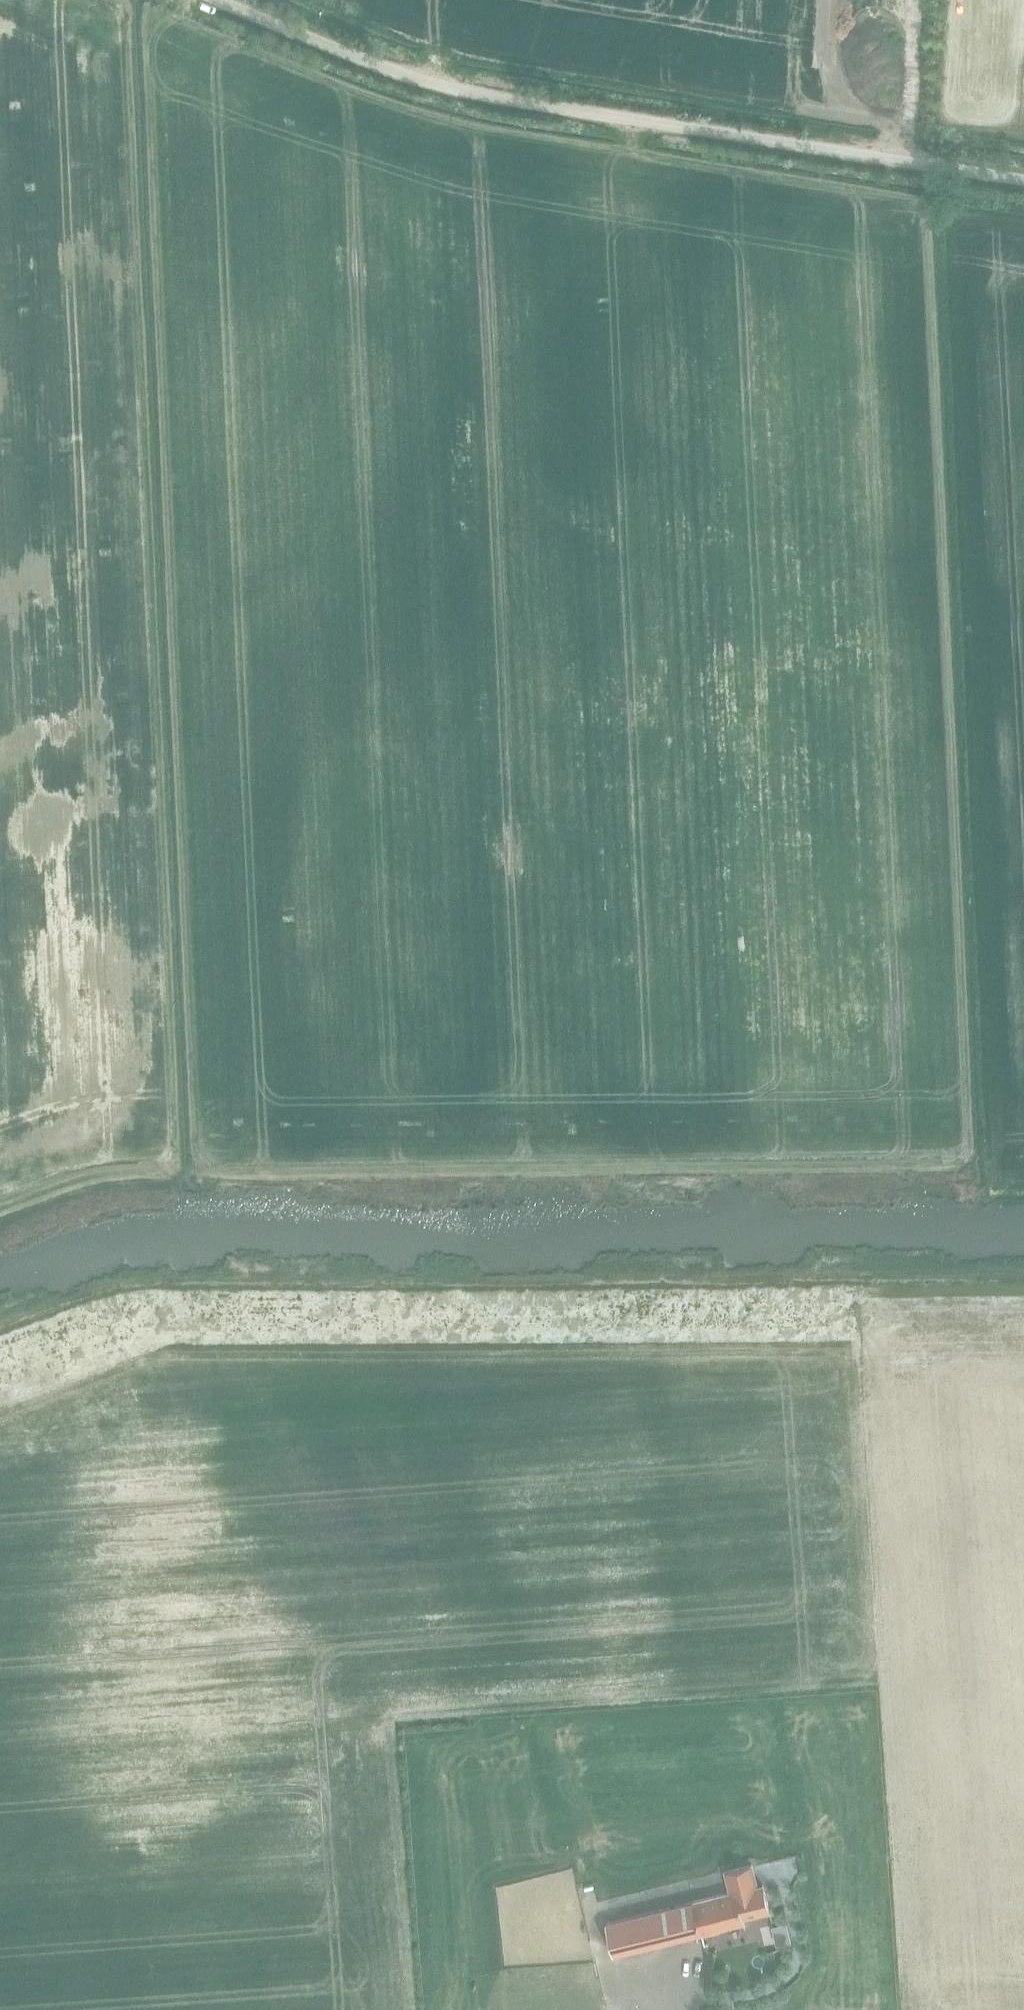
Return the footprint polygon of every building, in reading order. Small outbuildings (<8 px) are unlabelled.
[(730,1889),(606,1921),(613,1952),(700,1930),(744,1919),(743,1915),(770,1908),(763,1881),(757,1883),(752,1861),(725,1868),(730,1889)]
